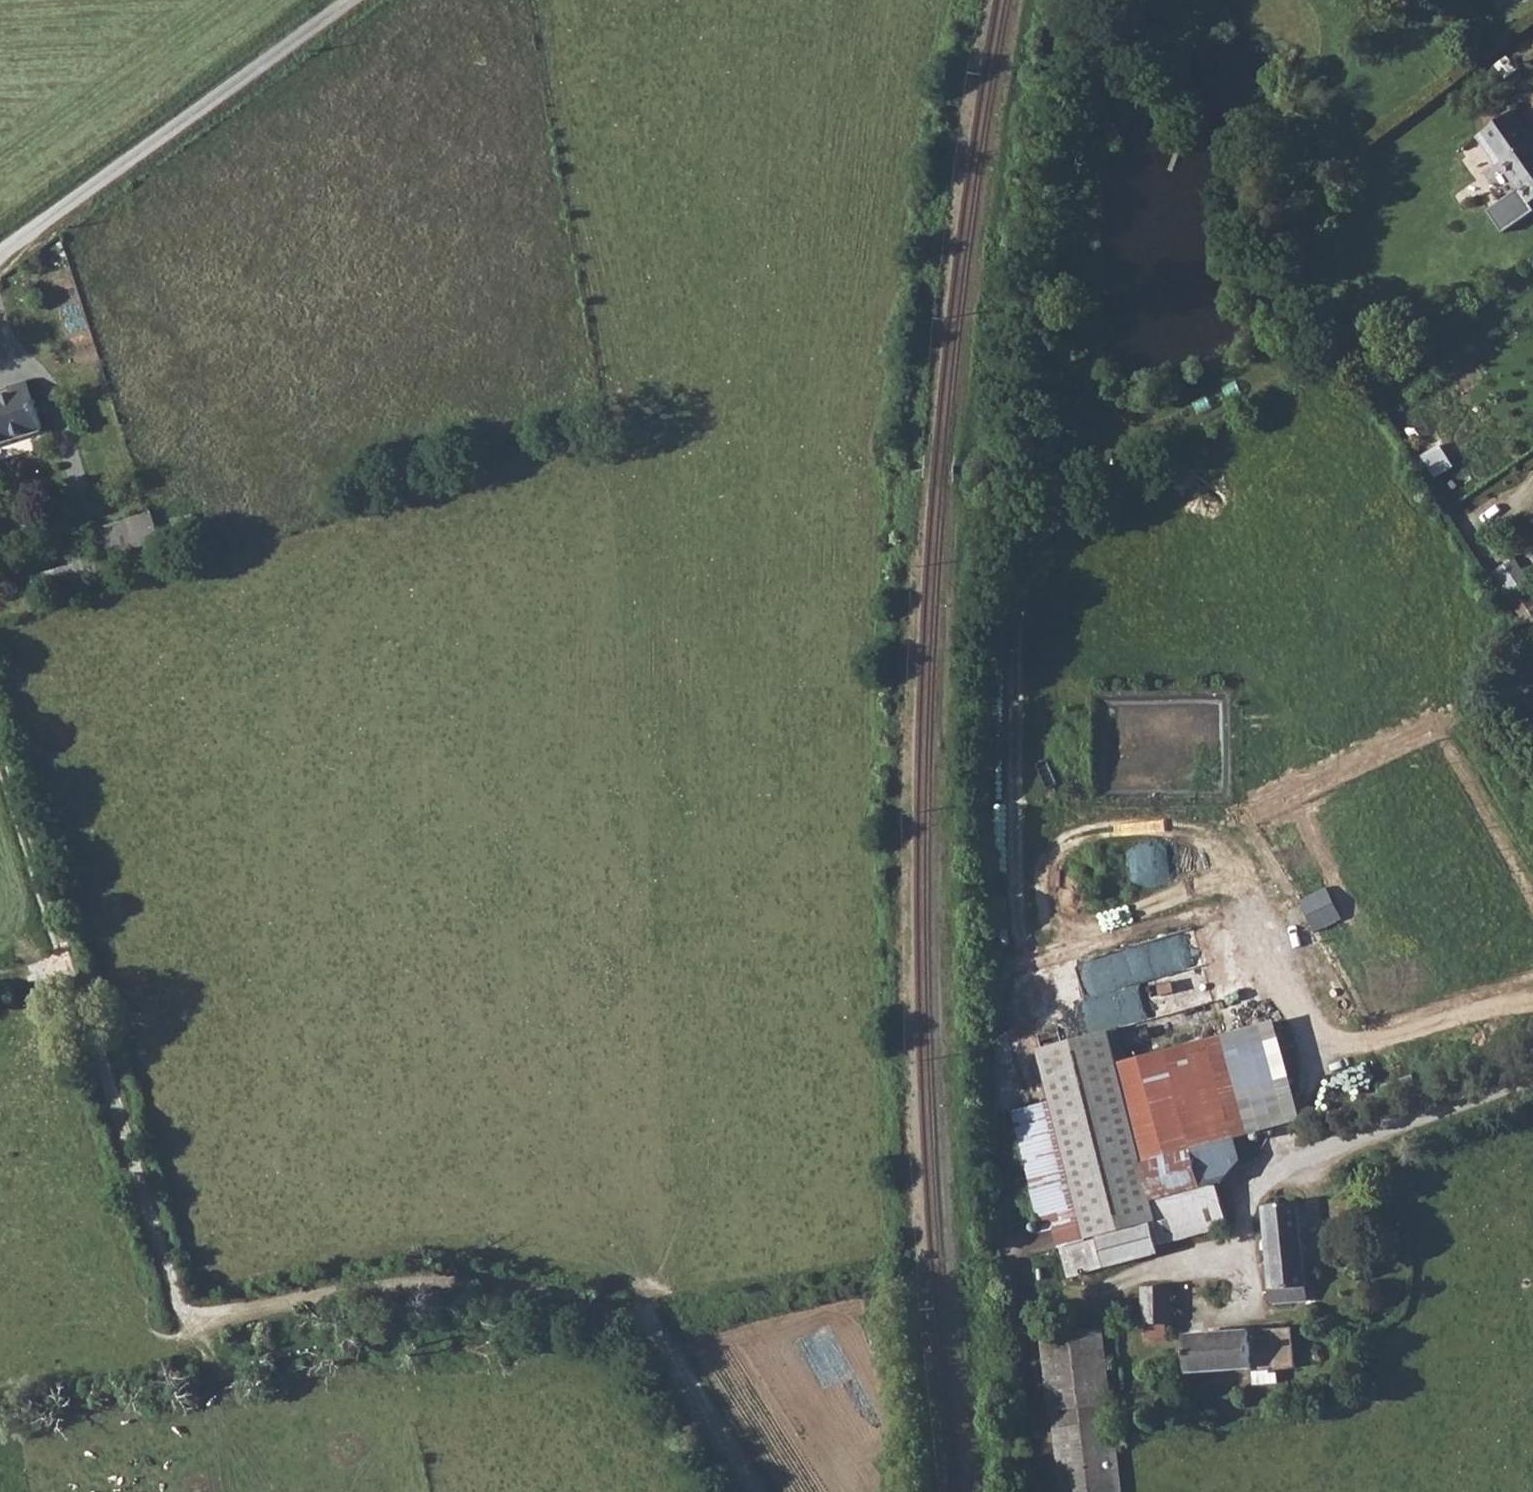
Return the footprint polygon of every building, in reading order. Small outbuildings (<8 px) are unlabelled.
[(1479,136),(1497,162),(1500,160),(1520,189),(1530,204),(1532,202),(1532,169),(1500,121),(1479,136)] [(1520,189),(1489,211),(1505,233),(1532,213),(1532,208),(1530,204),(1520,189)] [(33,383),(15,389),(17,393),(0,399),(0,446),(47,431),(33,383)] [(109,556),(33,574),(36,586),(165,555),(155,511),(102,524),(109,556)] [(1481,562),(1513,606),(1532,592),(1503,547),(1481,562)] [(1196,929),(1078,959),(1097,1032),(1115,1027),(1115,1026),(1214,1000),(1196,929)] [(1011,1112),(1039,1219),(1054,1215),(1071,1279),(1161,1255),(1158,1244),(1227,1226),(1216,1187),(1243,1155),(1237,1134),(1302,1118),(1277,1023),(1121,1064),(1112,1031),(1039,1050),(1053,1101),(1011,1112)] [(1294,1289),(1285,1204),(1262,1206),(1272,1304),(1308,1300),(1306,1288),(1294,1289)] [(1139,1286),(1142,1326),(1161,1324),(1158,1284),(1139,1286)] [(1297,1327),(1260,1327),(1259,1364),(1296,1365),(1297,1327)] [(1060,1491),(1114,1491),(1096,1328),(1043,1334),(1060,1491)] [(1255,1368),(1253,1330),(1184,1335),(1187,1372),(1255,1368)] [(1278,1382),(1278,1367),(1257,1366),(1256,1381),(1278,1382)]
